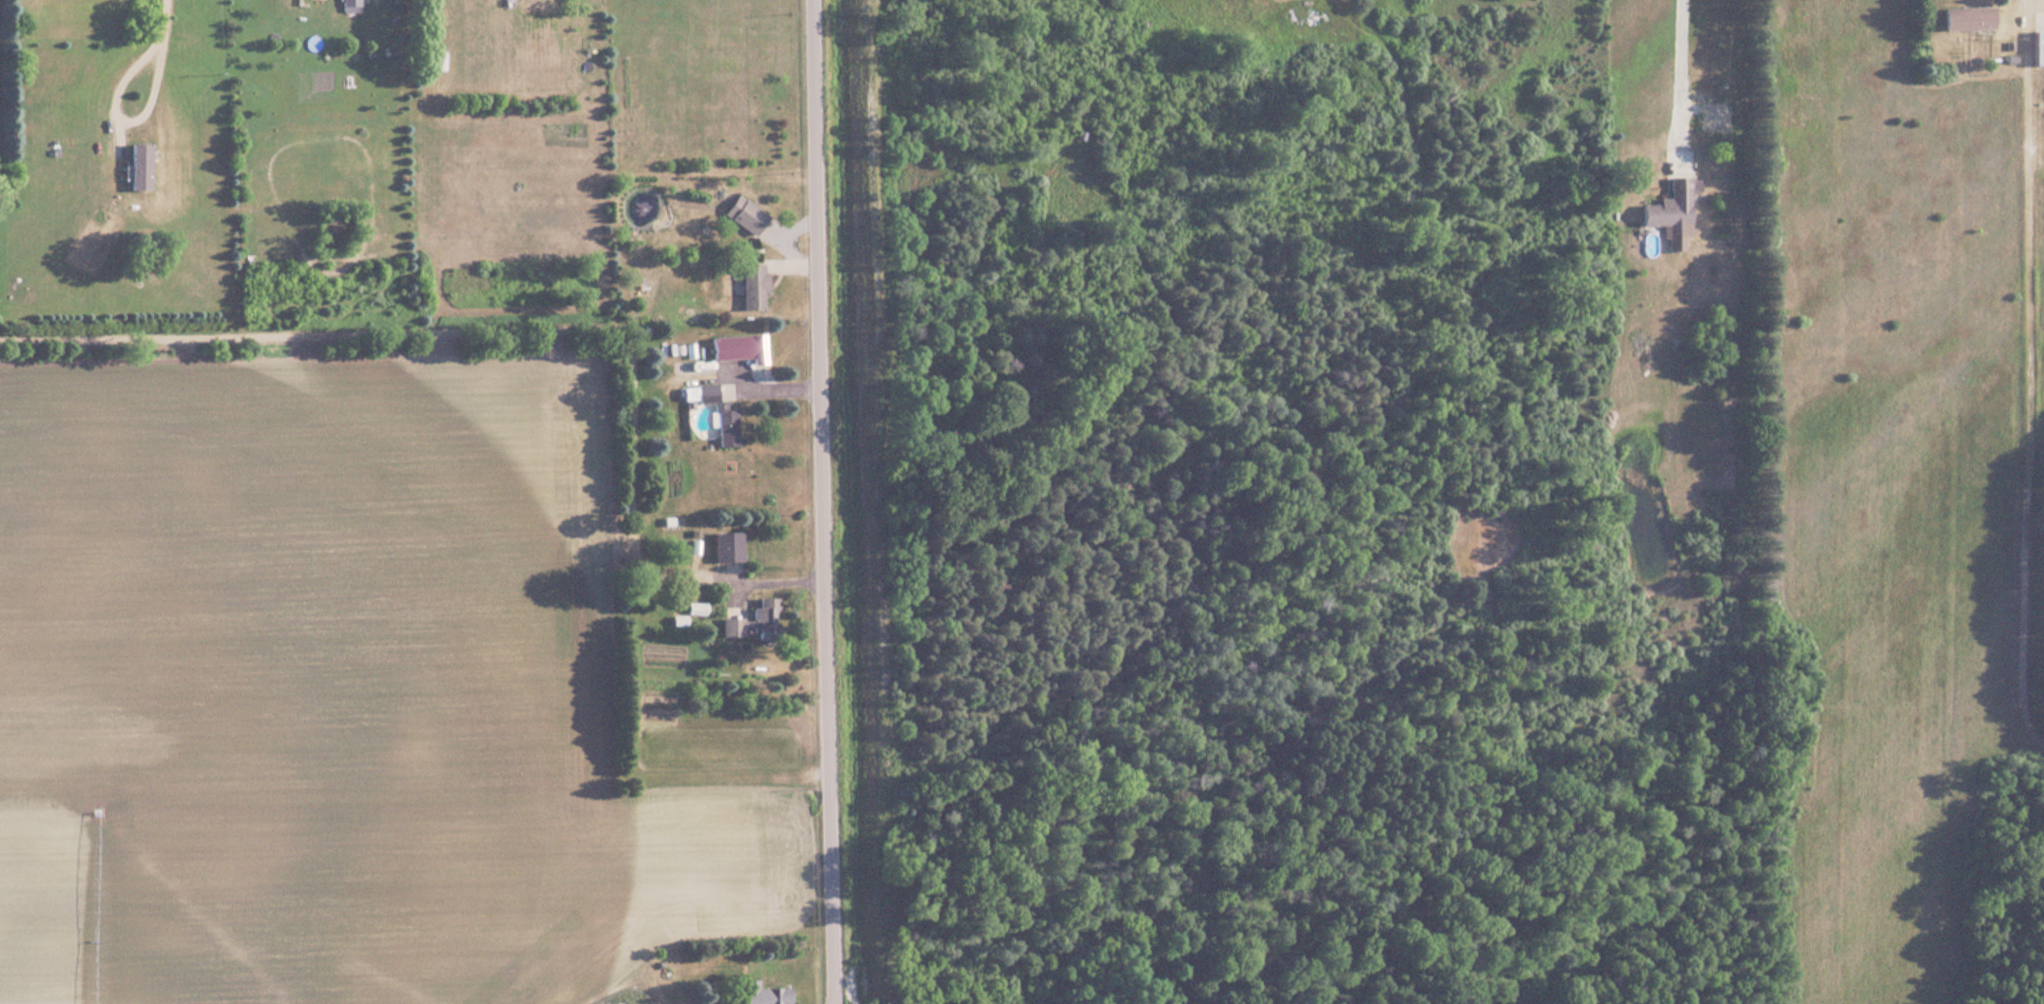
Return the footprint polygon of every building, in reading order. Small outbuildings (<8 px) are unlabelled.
[(341,12),(358,12),(358,0),(341,0),(341,12)] [(1990,8),(1939,8),(1939,30),(1990,30),(1990,8)] [(2029,31),(2029,67),(2043,67),(2043,31),(2029,31)] [(128,192),(149,192),(149,145),(128,145),(128,192)] [(1638,224),(1665,224),(1665,232),(1686,232),(1685,193),(1699,193),(1699,176),(1666,176),(1666,197),(1655,197),(1655,204),(1637,204),(1638,224)] [(720,212),(750,236),(765,218),(736,193),(720,212)] [(739,308),(762,308),(762,262),(739,262),(739,308)] [(763,360),(762,335),(708,336),(709,361),(763,360)] [(679,386),(679,402),(713,402),(713,386),(679,386)] [(735,446),(734,409),(714,410),(715,447),(735,446)] [(739,532),(709,532),(709,560),(739,560),(739,532)] [(721,618),(721,638),(774,638),(774,597),(755,597),(755,606),(748,606),(748,618),(721,618)] [(755,980),(741,980),(741,1003),(786,1003),(786,988),(755,988),(755,980)]
